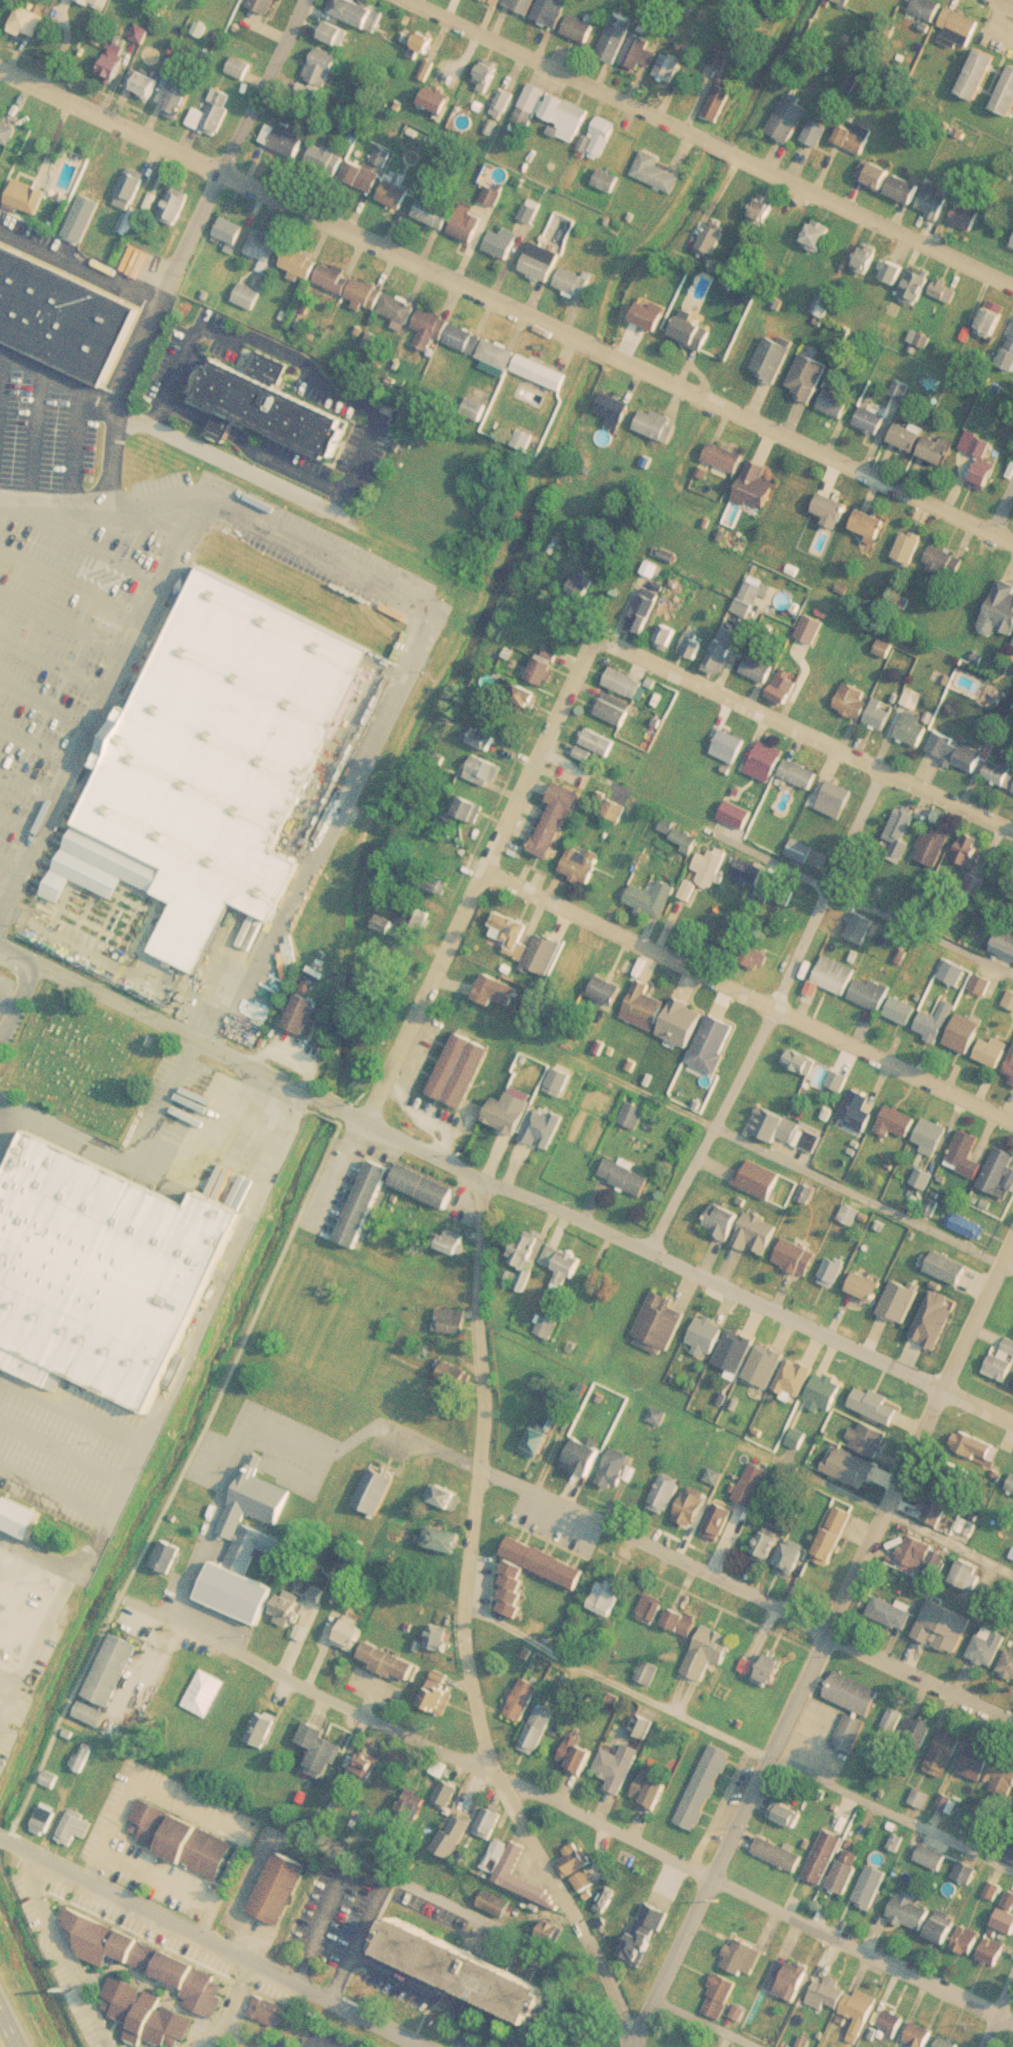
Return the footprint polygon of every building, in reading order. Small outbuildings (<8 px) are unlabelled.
[(108,10),(112,0),(84,0),(108,10)] [(278,0),(250,0),(248,3),(271,15),(278,0)] [(359,0),(334,0),(329,11),(369,28),(377,8),(359,0)] [(506,3),(530,15),(538,0),(508,0),(506,3)] [(559,27),(571,1),(569,0),(543,0),(535,16),(559,27)] [(944,1),(941,0),(918,0),(913,11),(936,21),(944,1)] [(48,16),(21,3),(11,25),(38,37),(48,16)] [(981,19),(948,7),(941,28),(974,40),(981,19)] [(590,43),(598,24),(574,13),(565,33),(590,43)] [(635,22),(616,14),(600,53),(619,60),(635,22)] [(341,46),(349,30),(328,19),(320,35),(341,46)] [(435,37),(420,32),(414,47),(429,53),(435,37)] [(647,71),(660,43),(639,34),(626,62),(647,71)] [(298,94),(326,106),(346,57),(318,45),(298,94)] [(998,56),(979,47),(959,91),(978,100),(998,56)] [(116,80),(125,60),(109,52),(99,72),(116,80)] [(672,86),(684,62),(666,53),(655,76),(672,86)] [(228,70),(246,80),(254,66),(236,56),(228,70)] [(489,92),(502,67),(486,58),(473,83),(489,92)] [(994,107),(1012,116),(1012,63),(994,107)] [(152,99),(161,79),(135,67),(126,87),(152,99)] [(197,88),(179,80),(163,111),(181,120),(197,88)] [(591,109),(551,92),(551,90),(531,82),(517,115),(536,122),(539,116),(562,125),(558,134),(578,142),(591,109)] [(719,122),(735,90),(721,83),(705,115),(719,122)] [(454,100),(430,87),(421,103),(444,116),(454,100)] [(210,112),(197,107),(191,124),(220,135),(236,95),(219,88),(210,112)] [(505,118),(516,94),(504,88),(493,112),(505,118)] [(769,131),(792,143),(810,107),(801,103),(804,98),(790,90),(769,131)] [(476,111),(463,105),(455,122),(468,128),(476,111)] [(803,143),(820,151),(834,118),(817,111),(803,143)] [(619,124),(601,116),(586,152),(604,159),(619,124)] [(260,141),(299,158),(307,139),(269,122),(260,141)] [(836,145),(866,153),(872,130),(842,123),(836,145)] [(16,143),(16,124),(0,124),(0,143),(16,143)] [(307,165),(338,178),(347,156),(316,143),(307,165)] [(663,157),(645,149),(633,174),(675,193),(683,176),(660,165),(663,157)] [(122,164),(92,155),(85,181),(114,190),(122,164)] [(882,192),(893,172),(869,158),(858,178),(882,192)] [(382,171),(354,163),(348,184),(376,192),(382,171)] [(115,202),(132,210),(146,178),(129,170),(115,202)] [(888,192),(913,204),(922,185),(897,173),(888,192)] [(6,207),(40,215),(46,188),(12,180),(6,207)] [(379,199),(403,209),(411,191),(387,180),(379,199)] [(954,199),(937,182),(917,203),(935,219),(954,199)] [(161,215),(179,223),(193,193),(175,185),(161,215)] [(446,230),(455,210),(424,196),(415,216),(446,230)] [(775,204),(760,197),(751,215),(766,222),(775,204)] [(951,222),(967,230),(977,209),(960,202),(951,222)] [(535,223),(541,209),(529,203),(522,217),(535,223)] [(451,232),(474,243),(487,214),(464,204),(451,232)] [(834,227),(815,218),(803,244),(822,253),(834,227)] [(232,247),(243,248),(244,221),(222,220),(221,239),(232,239),(232,247)] [(728,233),(704,220),(691,246),(715,258),(728,233)] [(522,235),(504,226),(501,232),(496,229),(486,249),(509,261),(522,235)] [(283,240),(258,229),(248,253),(273,264),(283,240)] [(98,375),(0,329),(0,233),(134,295),(98,375)] [(562,253),(535,241),(522,270),(550,282),(562,253)] [(853,267),(868,274),(881,249),(866,242),(853,267)] [(283,267),(313,279),(321,260),(290,247),(283,267)] [(879,275),(898,285),(906,267),(888,258),(879,275)] [(317,282),(379,310),(387,290),(348,273),(349,271),(326,261),(317,282)] [(585,299),(594,279),(565,267),(556,286),(585,299)] [(919,306),(932,277),(913,269),(901,297),(919,306)] [(962,290),(940,278),(932,293),(953,305),(962,290)] [(418,305),(389,293),(381,312),(400,320),(398,325),(408,330),(418,305)] [(660,331),(669,307),(641,298),(633,322),(660,331)] [(438,338),(444,340),(453,320),(423,308),(415,327),(424,331),(418,344),(432,350),(438,338)] [(978,332),(995,339),(1005,315),(988,308),(978,332)] [(713,327),(680,316),(672,337),(706,349),(713,327)] [(469,352),(478,333),(455,323),(446,341),(469,352)] [(881,335),(896,341),(900,330),(885,324),(881,335)] [(779,383),(793,347),(767,336),(753,373),(779,383)] [(199,344),(237,361),(249,337),(281,352),(277,359),(269,376),(340,408),(322,447),(181,383),(199,344)] [(479,359),(564,390),(571,372),(486,340),(479,359)] [(830,365),(803,353),(788,391),(815,402),(830,365)] [(820,407),(844,419),(853,401),(829,389),(820,407)] [(619,433),(634,406),(608,391),(597,410),(613,419),(608,427),(619,433)] [(482,419),(488,404),(471,398),(465,413),(482,419)] [(856,425),(880,435),(888,416),(864,405),(856,425)] [(670,444),(681,423),(648,406),(637,427),(670,444)] [(892,441),(917,453),(926,434),(900,422),(892,441)] [(946,466),(955,446),(930,434),(921,455),(946,466)] [(988,491),(998,469),(984,463),(993,445),(977,438),(970,453),(978,457),(967,481),(988,491)] [(738,475),(746,457),(713,441),(704,459),(738,475)] [(766,477),(770,468),(752,460),(735,499),(766,512),(778,482),(766,477)] [(816,512),(828,517),(825,524),(839,530),(850,504),(823,493),(816,512)] [(879,541),(888,521),(862,509),(853,529),(879,541)] [(894,557),(914,566),(925,539),(906,531),(894,557)] [(924,565),(942,575),(945,570),(958,577),(967,560),(936,543),(924,565)] [(196,554),(34,884),(57,895),(68,872),(104,890),(115,867),(167,892),(144,939),(195,964),(230,893),(264,910),(291,854),(267,842),(367,638),(196,554)] [(739,604),(755,612),(766,587),(750,579),(739,604)] [(984,622),(1012,633),(1012,584),(1001,579),(984,622)] [(591,602),(595,586),(575,581),(571,597),(591,602)] [(644,635),(664,595),(647,586),(627,626),(644,635)] [(680,631),(667,624),(658,643),(671,649),(680,631)] [(698,660),(706,643),(690,635),(682,652),(698,660)] [(533,666),(525,663),(520,675),(549,686),(561,655),(545,649),(542,658),(537,656),(533,666)] [(777,666),(751,654),(743,672),(768,684),(777,666)] [(647,683),(614,667),(606,684),(639,700),(647,683)] [(800,682),(781,673),(770,699),(788,708),(800,682)] [(537,716),(545,695),(508,680),(500,700),(537,716)] [(836,706),(861,720),(874,696),(849,682),(836,706)] [(923,694),(913,688),(906,701),(916,707),(923,694)] [(625,727),(635,707),(604,691),(593,711),(625,727)] [(897,705),(878,697),(866,722),(885,731),(897,705)] [(925,717),(911,710),(898,737),(921,748),(930,728),(921,724),(925,717)] [(611,757),(619,742),(590,728),(583,744),(611,757)] [(737,764),(748,740),(725,729),(714,753),(737,764)] [(986,753),(958,741),(958,739),(939,731),(929,751),(977,773),(986,753)] [(787,751),(764,740),(749,772),(772,782),(787,751)] [(495,789),(505,767),(477,754),(467,776),(495,789)] [(1012,790),(1012,763),(995,756),(986,779),(1012,790)] [(812,791),(821,772),(791,757),(782,775),(812,791)] [(842,820),(856,791),(832,780),(818,809),(842,820)] [(582,792),(559,783),(532,852),(554,860),(582,792)] [(452,812),(479,825),(488,809),(461,795),(452,812)] [(629,808),(610,798),(603,813),(622,823),(629,808)] [(746,830),(756,813),(731,799),(722,817),(746,830)] [(898,856),(901,857),(917,813),(899,807),(887,840),(901,845),(898,856)] [(918,859),(938,868),(953,836),(933,826),(918,859)] [(697,848),(701,838),(679,830),(676,840),(697,848)] [(954,860),(973,869),(985,841),(966,832),(954,860)] [(590,854),(573,846),(562,871),(590,885),(605,856),(592,850),(590,854)] [(729,855),(712,851),(711,856),(701,854),(693,882),(689,880),(684,898),(694,900),(698,885),(720,891),(729,855)] [(765,889),(774,871),(743,856),(734,873),(765,889)] [(981,897),(988,881),(973,873),(965,890),(981,897)] [(635,885),(627,903),(664,920),(679,888),(662,880),(655,894),(635,885)] [(400,922),(427,934),(436,914),(408,902),(400,922)] [(532,925),(499,912),(490,935),(510,942),(506,953),(524,960),(529,947),(524,945),(532,925)] [(848,936),(866,946),(878,922),(860,912),(848,936)] [(1005,928),(994,949),(1012,960),(1012,932),(1005,928)] [(550,978),(564,943),(540,933),(526,967),(550,978)] [(557,974),(577,982),(589,952),(569,944),(557,974)] [(848,995),(859,968),(827,955),(816,982),(848,995)] [(492,1005),(504,981),(488,973),(477,998),(492,1005)] [(589,998),(614,1011),(626,987),(601,975),(589,998)] [(984,985),(981,990),(987,994),(994,982),(982,975),(978,981),(984,985)] [(627,1010),(659,1024),(669,1002),(651,994),(655,985),(641,978),(627,1010)] [(874,979),(873,983),(861,978),(852,998),(882,1012),(893,988),(874,979)] [(306,1036),(321,1003),(300,993),(284,1027),(306,1036)] [(911,1025),(920,1007),(897,996),(888,1015),(911,1025)] [(691,1049),(707,1011),(676,998),(660,1036),(691,1049)] [(940,1042),(959,1004),(948,998),(939,1016),(927,1010),(916,1030),(940,1042)] [(985,1022),(961,1012),(947,1044),(971,1054),(985,1022)] [(739,1025),(711,1014),(691,1063),(718,1074),(739,1025)] [(425,1094),(460,1108),(485,1044),(450,1031),(425,1094)] [(976,1057),(999,1069),(1012,1044),(997,1036),(994,1041),(986,1037),(976,1057)] [(783,1067),(845,1091),(853,1073),(790,1049),(783,1067)] [(839,1125),(866,1136),(875,1113),(868,1110),(873,1096),(853,1088),(839,1125)] [(529,1112),(497,1097),(486,1121),(518,1136),(529,1112)] [(919,1118),(890,1104),(877,1131),(891,1137),(894,1131),(910,1138),(919,1118)] [(538,1105),(523,1139),(552,1151),(567,1118),(538,1105)] [(753,1132),(778,1142),(780,1137),(798,1143),(805,1123),(762,1107),(753,1132)] [(913,1145),(937,1157),(951,1129),(928,1117),(913,1145)] [(0,1160),(0,1357),(41,1376),(50,1357),(139,1399),(233,1200),(186,1177),(178,1195),(19,1120),(0,1160)] [(982,1138),(964,1130),(947,1165),(979,1179),(986,1164),(973,1158),(982,1138)] [(809,1152),(823,1144),(815,1131),(801,1138),(809,1152)] [(1012,1195),(1012,1168),(1012,1153),(997,1147),(981,1189),(1011,1200),(1012,1195)] [(773,1200),(784,1174),(748,1157),(736,1184),(773,1200)] [(387,1166),(366,1158),(335,1242),(356,1249),(387,1166)] [(645,1197),(654,1177),(610,1158),(601,1177),(645,1197)] [(387,1186),(444,1211),(454,1189),(397,1164),(387,1186)] [(742,1216),(719,1204),(706,1229),(729,1241),(742,1216)] [(781,1223),(749,1211),(736,1245),(768,1257),(781,1223)] [(950,1226),(982,1241),(989,1226),(957,1211),(950,1226)] [(529,1271),(544,1235),(525,1227),(509,1263),(529,1271)] [(821,1252),(785,1238),(775,1264),(811,1278),(821,1252)] [(584,1259),(551,1244),(543,1263),(576,1278),(584,1259)] [(928,1255),(922,1267),(962,1287),(972,1267),(938,1250),(934,1258),(928,1255)] [(835,1295),(848,1264),(832,1257),(819,1288),(835,1295)] [(875,1304),(885,1284),(860,1271),(850,1291),(875,1304)] [(922,1292),(896,1281),(881,1313),(907,1325),(922,1292)] [(629,1338),(665,1353),(684,1307),(672,1303),(674,1298),(649,1288),(629,1338)] [(444,1331),(469,1331),(469,1308),(444,1308),(444,1331)] [(728,1325),(705,1312),(686,1345),(709,1358),(728,1325)] [(548,1339),(554,1321),(538,1316),(532,1333),(548,1339)] [(716,1362),(742,1373),(757,1338),(732,1326),(716,1362)] [(1008,1336),(1002,1355),(993,1352),(986,1372),(1010,1381),(1012,1373),(1012,1338),(1008,1336)] [(787,1353),(761,1341),(746,1375),(771,1387),(787,1353)] [(816,1367),(791,1356),(778,1386),(803,1397),(816,1367)] [(833,1410),(847,1381),(821,1369),(807,1398),(833,1410)] [(891,1396),(860,1383),(851,1405),(894,1423),(902,1407),(889,1401),(891,1396)] [(893,1431),(859,1420),(850,1446),(884,1457),(893,1431)] [(999,1449),(968,1430),(947,1466),(977,1484),(999,1449)] [(593,1475),(603,1448),(575,1437),(565,1465),(593,1475)] [(838,1444),(826,1470),(867,1489),(879,1463),(838,1444)] [(619,1490),(637,1457),(616,1446),(598,1479),(619,1490)] [(754,1506),(771,1471),(754,1463),(748,1477),(747,1476),(736,1498),(754,1506)] [(397,1476),(373,1466),(356,1504),(380,1514),(397,1476)] [(650,1505),(668,1514),(685,1481),(666,1471),(650,1505)] [(694,1527),(711,1497),(692,1486),(674,1516),(694,1527)] [(263,1622),(276,1585),(255,1577),(257,1571),(268,1575),(270,1567),(283,1571),(293,1540),(246,1524),(250,1513),(280,1524),(286,1505),(237,1488),(222,1531),(239,1537),(230,1565),(213,1560),(199,1600),(263,1622)] [(921,1517),(941,1526),(954,1497),(934,1488),(921,1517)] [(822,1518),(828,1502),(816,1498),(810,1514),(822,1518)] [(737,1509),(719,1500),(704,1531),(721,1539),(737,1509)] [(855,1512),(837,1504),(814,1558),(833,1566),(855,1512)] [(976,1534),(976,1520),(959,1520),(959,1534),(976,1534)] [(752,1554),(770,1562),(782,1538),(764,1529),(752,1554)] [(948,1552),(934,1547),(931,1556),(925,1554),(929,1541),(910,1534),(899,1562),(939,1577),(948,1552)] [(173,1573),(185,1546),(165,1537),(153,1564),(173,1573)] [(795,1576),(808,1548),(789,1539),(776,1567),(795,1576)] [(952,1580),(976,1590),(986,1567),(962,1557),(952,1580)] [(614,1615),(624,1584),(601,1576),(591,1608),(614,1615)] [(637,1614),(655,1624),(667,1601),(649,1591),(637,1614)] [(917,1614),(880,1593),(868,1614),(905,1635),(917,1614)] [(299,1621),(303,1612),(277,1601),(273,1610),(299,1621)] [(693,1636),(701,1618),(672,1605),(664,1624),(693,1636)] [(335,1643),(356,1652),(367,1626),(346,1617),(335,1643)] [(685,1670),(706,1680),(715,1659),(726,1663),(737,1637),(705,1623),(685,1670)] [(971,1654),(995,1667),(1010,1637),(986,1624),(971,1654)] [(449,1649),(449,1626),(431,1626),(431,1649),(449,1649)] [(87,1696),(114,1708),(141,1643),(113,1631),(87,1696)] [(413,1681),(420,1661),(368,1642),(360,1662),(413,1681)] [(1011,1648),(1000,1671),(1012,1677),(1012,1649),(1011,1648)] [(756,1678),(773,1687),(787,1661),(769,1652),(756,1678)] [(452,1676),(438,1669),(421,1704),(441,1714),(451,1691),(446,1689),(452,1676)] [(826,1697),(872,1716),(883,1690),(837,1670),(826,1697)] [(542,1685),(524,1676),(506,1713),(524,1722),(542,1685)] [(77,1714),(103,1727),(111,1711),(84,1699),(77,1714)] [(897,1734),(907,1712),(893,1706),(883,1727),(897,1734)] [(556,1714),(540,1707),(521,1747),(538,1755),(556,1714)] [(269,1747),(278,1716),(259,1710),(249,1741),(269,1747)] [(869,1722),(849,1712),(834,1744),(855,1753),(869,1722)] [(901,1739),(924,1749),(934,1726),(911,1716),(901,1739)] [(307,1770),(329,1780),(336,1766),(370,1782),(378,1766),(346,1750),(348,1747),(325,1736),(329,1729),(309,1720),(300,1741),(317,1749),(307,1770)] [(947,1778),(965,1735),(945,1727),(927,1769),(947,1778)] [(582,1776),(598,1747),(574,1734),(558,1762),(582,1776)] [(612,1778),(608,1789),(624,1796),(643,1749),(626,1742),(622,1754),(605,1748),(596,1772),(612,1778)] [(679,1824),(702,1833),(733,1751),(710,1742),(679,1824)] [(973,1742),(965,1762),(990,1773),(985,1783),(1012,1794),(1012,1759),(973,1742)] [(672,1781),(648,1768),(633,1796),(658,1809),(672,1781)] [(449,1809),(461,1786),(447,1778),(435,1801),(449,1809)] [(399,1810),(418,1820),(430,1797),(410,1787),(399,1810)] [(912,1801),(927,1808),(934,1795),(918,1787),(912,1801)] [(954,1815),(960,1800),(944,1793),(937,1807),(954,1815)] [(221,1878),(237,1841),(142,1800),(129,1830),(142,1836),(139,1842),(221,1878)] [(804,1814),(780,1800),(771,1814),(795,1828),(804,1814)] [(32,1826),(45,1834),(61,1811),(49,1802),(32,1826)] [(476,1830),(490,1839),(507,1812),(492,1803),(476,1830)] [(95,1823),(70,1811),(57,1838),(74,1846),(79,1834),(88,1838),(95,1823)] [(436,1845),(450,1856),(476,1822),(463,1811),(436,1845)] [(846,1836),(827,1828),(806,1877),(825,1885),(846,1836)] [(798,1871),(805,1854),(763,1836),(755,1853),(798,1871)] [(521,1846),(505,1840),(488,1884),(553,1908),(558,1894),(509,1875),(521,1846)] [(565,1849),(569,1856),(559,1863),(569,1878),(592,1862),(576,1841),(565,1849)] [(917,1858),(942,1870),(950,1854),(924,1842),(917,1858)] [(829,1887),(847,1894),(865,1853),(847,1846),(829,1887)] [(309,1864),(278,1851),(253,1911),(284,1924),(309,1864)] [(980,1868),(961,1859),(953,1876),(972,1885),(980,1868)] [(873,1909),(890,1872),(871,1863),(854,1901),(873,1909)] [(582,1892),(598,1883),(590,1869),(574,1878),(582,1892)] [(998,1899),(1003,1885),(992,1881),(987,1894),(998,1899)] [(621,1894),(611,1886),(595,1904),(605,1913),(621,1894)] [(919,1896),(902,1888),(889,1916),(922,1931),(932,1908),(917,1902),(919,1896)] [(645,1967),(666,1914),(649,1907),(636,1939),(630,1936),(621,1957),(645,1967)] [(220,1972),(69,1908),(62,1924),(81,1932),(73,1951),(107,1965),(111,1955),(188,1987),(182,2003),(217,2018),(226,1996),(212,1990),(220,1972)] [(927,1928),(941,1943),(959,1925),(945,1911),(927,1928)] [(393,1924),(380,1959),(536,2018),(549,1983),(393,1924)] [(955,1948),(975,1954),(981,1930),(961,1924),(955,1948)] [(746,1970),(754,1974),(765,1948),(737,1935),(723,1966),(744,1974),(746,1970)] [(979,1958),(1000,1965),(1008,1942),(987,1935),(979,1958)] [(775,1990),(797,2000),(812,1967),(789,1957),(775,1990)] [(850,1983),(825,1971),(810,2002),(824,2010),(828,2002),(838,2007),(850,1983)] [(740,1982),(720,1972),(702,2008),(721,2018),(740,1982)] [(162,2003),(165,1996),(116,1975),(102,2007),(132,2020),(125,2037),(144,2046),(147,2039),(166,2046),(182,2046),(195,2017),(162,2003)] [(880,1998),(854,1987),(843,2013),(858,2020),(852,2032),(863,2036),(880,1998)] [(895,2035),(908,2018),(891,2005),(877,2022),(895,2035)] [(935,2030),(913,2021),(906,2040),(912,2043),(910,2046),(928,2046),(935,2030)] [(963,2044),(943,2034),(936,2046),(962,2046),(963,2044)]
